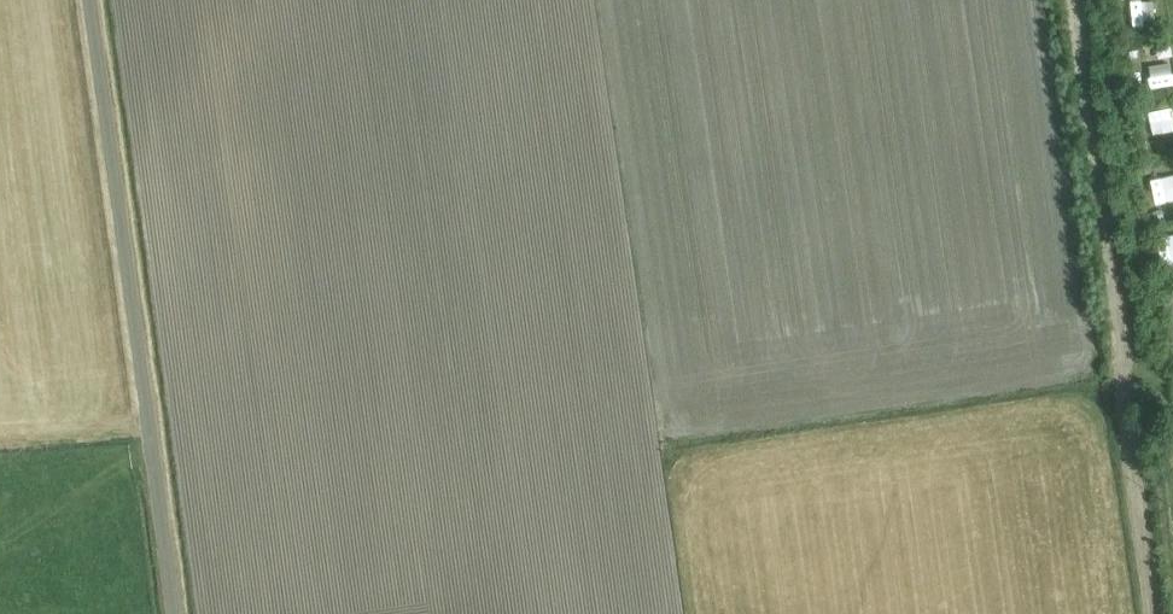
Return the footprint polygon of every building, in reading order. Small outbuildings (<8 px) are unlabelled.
[(1154,84),(1166,83),(1162,48),(1149,49),(1154,84)] [(1172,138),(1172,114),(1152,117),(1155,140),(1172,138)]
